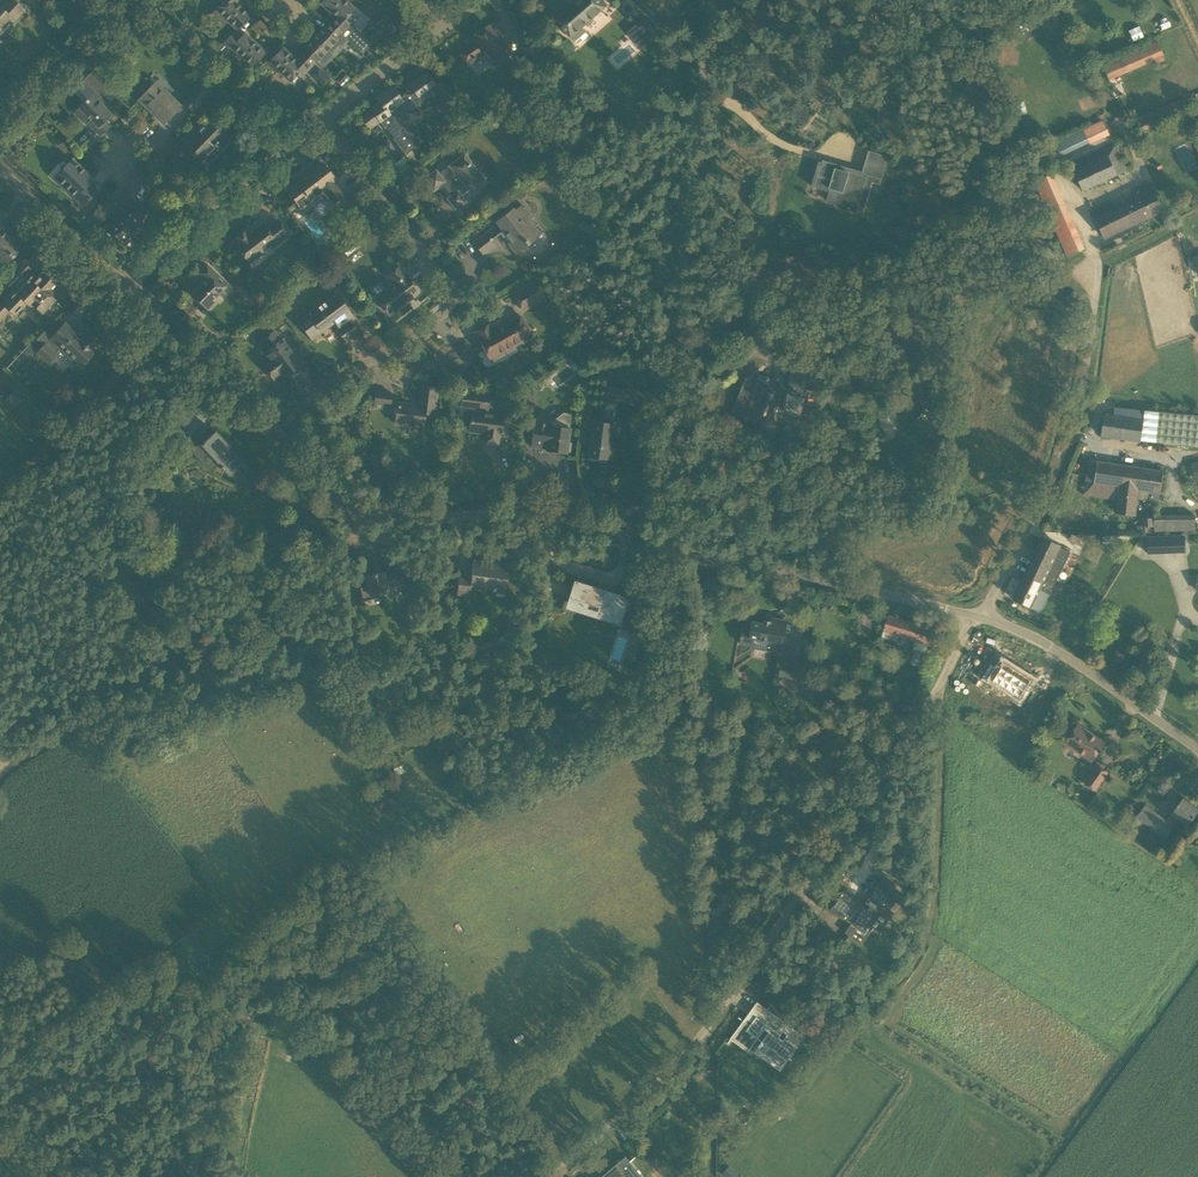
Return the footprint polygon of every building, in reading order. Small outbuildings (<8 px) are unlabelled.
[(9,24),(10,25),(24,11),(13,0),(7,0),(0,7),(0,33),(9,24)] [(209,16),(221,28),(227,21),(236,29),(250,16),(237,3),(240,0),(225,0),(209,16)] [(330,24),(336,30),(348,41),(349,41),(363,54),(369,42),(346,20),(356,10),(345,0),(316,0),(320,4),(321,3),(336,17),(330,24)] [(582,26),(607,5),(603,0),(580,0),(573,6),(570,3),(564,8),(567,11),(556,20),(575,42),(576,41),(578,44),(588,35),(586,32),(587,31),(582,26)] [(1077,16),(1087,12),(1083,2),(1074,6),(1077,16)] [(641,21),(628,32),(642,49),(652,41),(661,33),(658,25),(647,16),(641,21)] [(303,49),(305,51),(308,53),(313,58),(315,60),(323,68),(334,56),(331,54),(339,46),(342,48),(348,41),(336,30),(330,24),(324,29),(323,28),(303,49)] [(493,65),(507,55),(512,52),(503,40),(500,42),(488,26),(470,39),(473,42),(459,52),(467,64),(483,52),(490,61),(493,65)] [(241,37),(235,31),(224,42),(231,48),(252,67),(265,53),(257,44),(256,45),(244,34),(241,37)] [(1166,60),(1164,55),(1159,42),(1104,65),(1109,79),(1155,59),(1157,64),(1166,60)] [(304,75),(316,63),(322,69),(323,68),(315,60),(313,58),(308,53),(305,51),(296,60),(283,48),(269,61),(291,82),(301,72),(304,75)] [(320,68),(313,76),(322,85),(330,77),(320,68)] [(343,71),(336,79),(342,84),(349,76),(343,71)] [(411,150),(416,146),(413,132),(415,132),(413,126),(412,126),(410,127),(409,127),(407,127),(405,126),(404,126),(402,125),(401,125),(399,124),(398,123),(397,121),(396,120),(395,119),(406,111),(408,113),(422,102),(423,104),(424,106),(424,108),(424,110),(424,112),(450,112),(450,110),(454,107),(437,84),(435,85),(426,73),(409,85),(414,92),(411,95),(408,94),(406,96),(405,99),(402,101),(391,87),(376,98),(379,102),(370,109),(380,122),(385,129),(387,128),(394,138),(393,139),(406,157),(407,156),(416,169),(422,164),(411,150)] [(559,79),(548,79),(549,88),(559,87),(559,79)] [(192,112),(196,107),(210,93),(200,83),(182,101),(192,112)] [(151,109),(165,122),(181,106),(169,95),(167,97),(154,84),(138,100),(149,111),(151,109)] [(108,104),(103,99),(95,91),(75,111),(100,137),(111,126),(106,121),(112,114),(105,108),(108,104)] [(211,92),(210,93),(196,107),(201,112),(216,97),(211,92)] [(195,126),(194,127),(166,156),(178,168),(191,154),(200,162),(207,155),(211,160),(231,140),(210,120),(199,131),(195,126)] [(1059,156),(1109,132),(1103,121),(1053,144),(1059,156)] [(1083,190),(1128,169),(1116,144),(1071,165),(1083,190)] [(865,174),(871,153),(853,148),(846,169),(865,174)] [(484,179),(478,171),(464,153),(439,173),(436,169),(424,179),(433,191),(445,182),(453,193),(446,199),(455,210),(466,201),(462,195),(484,179)] [(74,198),(73,199),(82,207),(96,191),(93,194),(85,187),(93,179),(72,159),(54,178),(74,198)] [(333,204),(345,195),(334,180),(335,180),(322,163),(306,176),(305,173),(300,177),(302,179),(287,190),(301,209),(324,192),(333,204)] [(832,180),(829,188),(844,193),(850,173),(840,170),(841,169),(840,169),(840,170),(836,169),(836,168),(821,164),(817,175),(832,180)] [(1034,182),(1067,256),(1085,248),(1052,174),(1034,182)] [(1136,199),(1096,218),(1105,238),(1162,210),(1153,191),(1149,183),(1132,191),(1136,199)] [(98,199),(91,207),(95,211),(102,203),(98,199)] [(72,202),(66,209),(71,214),(70,215),(75,221),(82,213),(83,213),(72,202)] [(137,202),(136,202),(129,210),(130,211),(127,215),(123,211),(107,227),(115,235),(114,236),(124,245),(152,217),(137,202)] [(162,205),(157,209),(161,213),(166,208),(168,206),(164,202),(162,205)] [(495,222),(496,222),(497,224),(473,243),(483,256),(495,246),(491,240),(503,231),(511,241),(508,243),(516,254),(529,244),(526,240),(533,235),(523,223),(532,217),(522,205),(514,210),(513,208),(495,222)] [(277,220),(276,221),(265,229),(263,227),(251,236),(247,230),(233,240),(238,246),(237,247),(248,261),(270,244),(272,247),(288,235),(277,220)] [(901,229),(905,240),(917,236),(913,225),(901,229)] [(4,266),(21,248),(3,231),(4,230),(0,226),(0,262),(4,266)] [(319,254),(313,258),(317,264),(324,260),(319,254)] [(227,285),(207,265),(199,274),(205,280),(192,294),(204,306),(211,299),(212,300),(227,285)] [(377,299),(389,314),(419,291),(407,275),(406,276),(399,267),(387,276),(394,286),(377,299)] [(7,312),(5,310),(8,308),(9,309),(15,314),(26,302),(30,305),(35,305),(42,313),(54,300),(52,297),(52,290),(57,284),(43,270),(37,276),(35,274),(32,277),(26,272),(11,287),(14,290),(0,304),(0,319),(7,312)] [(537,281),(524,289),(514,295),(522,310),(546,297),(537,281)] [(243,293),(240,303),(252,305),(254,295),(243,293)] [(332,320),(335,323),(339,328),(336,330),(346,342),(358,332),(345,314),(349,311),(336,293),(316,308),(318,310),(310,316),(305,310),(294,318),(304,331),(311,340),(321,333),(319,330),(332,320)] [(479,339),(485,350),(491,360),(532,336),(526,326),(521,316),(501,327),(501,328),(498,330),(497,329),(492,332),(489,325),(476,332),(480,339),(479,339)] [(45,343),(44,344),(36,352),(48,364),(57,354),(55,352),(59,347),(77,365),(66,376),(72,383),(86,369),(81,365),(94,351),(93,351),(100,343),(88,331),(80,340),(74,333),(75,332),(66,322),(50,338),(51,339),(46,344),(45,343)] [(285,324),(279,328),(282,332),(288,328),(285,324)] [(275,331),(261,341),(268,350),(266,352),(273,362),(265,368),(274,379),(280,375),(284,381),(303,367),(283,339),(282,340),(275,331)] [(357,340),(361,344),(355,349),(363,359),(376,349),(365,334),(357,340)] [(567,338),(554,345),(559,355),(572,347),(567,338)] [(812,374),(794,370),(784,410),(802,414),(812,374)] [(746,377),(731,414),(758,424),(772,387),(746,377)] [(534,381),(526,387),(532,396),(540,390),(534,381)] [(397,402),(396,414),(395,414),(394,424),(424,428),(426,414),(434,415),(437,388),(421,386),(418,405),(397,402)] [(607,387),(605,398),(630,401),(631,390),(607,387)] [(462,390),(460,407),(488,411),(491,394),(462,390)] [(389,410),(390,405),(391,393),(376,391),(374,403),(374,408),(389,410)] [(1146,411),(1145,425),(1197,431),(1197,417),(1146,411)] [(470,420),(469,431),(486,433),(485,443),(497,444),(498,435),(500,435),(502,416),(478,413),(477,421),(470,420)] [(537,421),(534,421),(531,447),(546,449),(546,451),(566,453),(566,451),(569,451),(570,444),(567,443),(571,414),(563,413),(549,423),(547,423),(547,422),(537,420),(537,421)] [(1104,414),(1101,435),(1141,441),(1144,420),(1104,414)] [(590,452),(590,457),(595,457),(594,461),(598,461),(598,460),(607,461),(607,459),(611,459),(613,447),(615,448),(617,436),(614,436),(616,424),(594,421),(590,451),(589,452),(590,452)] [(208,470),(217,461),(229,475),(243,462),(215,432),(202,444),(193,447),(196,460),(198,460),(208,470)] [(1137,499),(1150,501),(1160,502),(1164,471),(1089,460),(1083,494),(1118,500),(1117,514),(1135,516),(1137,499)] [(1154,531),(1195,530),(1195,515),(1154,516),(1154,518),(1142,518),(1142,526),(1143,526),(1143,532),(1147,532),(1147,526),(1154,526),(1154,531)] [(1188,552),(1187,534),(1147,535),(1147,553),(1188,552)] [(1078,536),(1075,544),(1083,548),(1087,540),(1078,536)] [(1043,537),(1028,567),(1057,580),(1070,552),(1060,547),(1061,546),(1043,537)] [(509,564),(473,560),(471,575),(459,574),(457,595),(469,597),(471,584),(493,586),(492,592),(505,594),(509,564)] [(1057,580),(1028,567),(1013,599),(1031,607),(1040,590),(1050,594),(1057,580)] [(368,586),(360,588),(363,601),(372,599),(371,596),(388,592),(388,589),(403,584),(400,571),(384,575),(383,572),(382,572),(382,576),(377,577),(377,574),(365,577),(368,586)] [(630,597),(576,580),(569,602),(598,612),(597,617),(609,621),(611,616),(623,620),(630,597)] [(1101,603),(1097,609),(1105,614),(1109,607),(1101,603)] [(401,611),(404,626),(415,623),(412,609),(401,611)] [(640,614),(634,633),(643,636),(649,618),(640,614)] [(884,631),(882,637),(898,642),(900,636),(910,639),(907,648),(903,647),(897,666),(901,667),(899,675),(895,674),(892,684),(908,689),(910,680),(914,681),(923,653),(916,651),(919,642),(929,645),(934,630),(889,615),(884,631)] [(770,625),(764,624),(752,622),(751,631),(743,629),(741,641),(753,643),(753,648),(771,651),(771,648),(794,652),(797,636),(784,633),(787,621),(772,618),(770,625)] [(633,667),(640,647),(630,644),(623,664),(633,667)] [(990,661),(980,677),(1010,696),(1013,692),(1020,696),(1031,678),(1029,676),(1028,679),(1016,672),(1018,669),(1003,660),(999,667),(990,661)] [(781,662),(779,676),(796,679),(798,665),(781,662)] [(1105,742),(1078,724),(1065,743),(1092,762),(1105,742)] [(1095,791),(1108,772),(1098,765),(1085,784),(1095,791)] [(1137,817),(1134,822),(1140,826),(1143,821),(1165,838),(1174,826),(1173,825),(1178,818),(1188,825),(1197,812),(1197,809),(1183,798),(1172,813),(1167,821),(1145,805),(1136,816),(1137,817)] [(880,931),(888,919),(892,912),(889,910),(899,896),(892,891),(896,885),(884,876),(860,912),(840,898),(844,892),(843,891),(831,909),(851,924),(845,932),(862,943),(874,927),(880,931)] [(876,992),(867,983),(860,990),(869,999),(876,992)] [(787,1056),(795,1045),(795,1046),(803,1035),(792,1027),(791,1028),(787,1025),(788,1024),(767,1008),(759,1019),(760,1020),(758,1022),(750,1016),(748,1019),(752,1022),(750,1025),(739,1016),(738,1017),(743,1021),(728,1042),(728,1043),(732,1037),(750,1051),(751,1050),(749,1049),(765,1028),(769,1031),(758,1046),(760,1048),(764,1042),(786,1058),(787,1056),(787,1057),(791,1059),(792,1059),(787,1056)] [(835,1033),(842,1022),(834,1016),(826,1027),(835,1033)] [(624,1176),(626,1176),(642,1176),(630,1162),(636,1156),(627,1163),(623,1159),(626,1157),(626,1156),(601,1176),(623,1176),(624,1176)]
